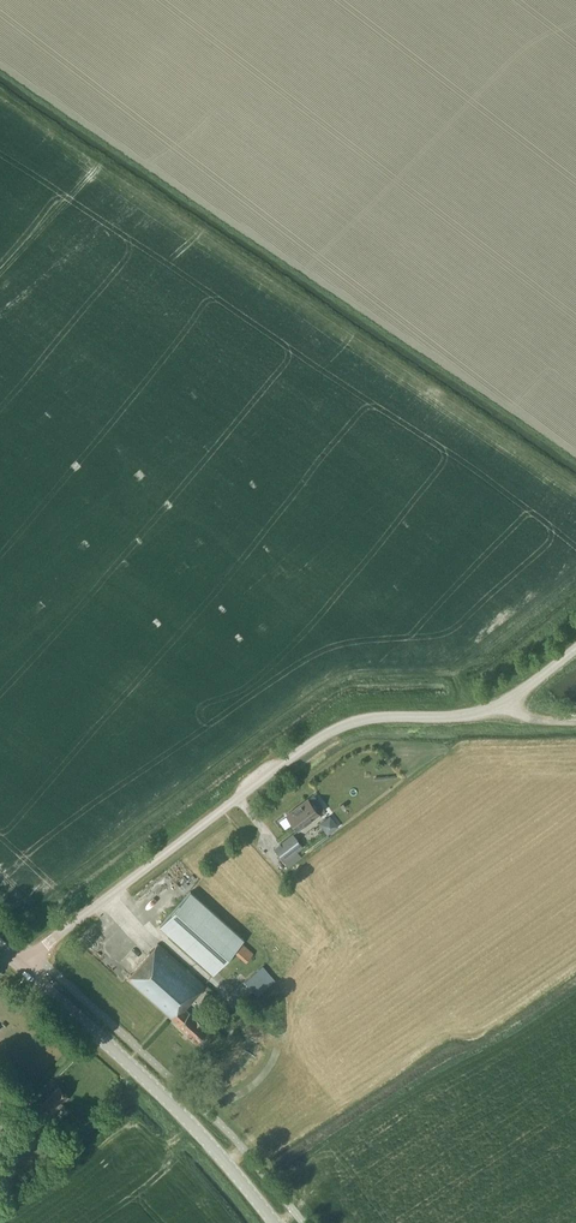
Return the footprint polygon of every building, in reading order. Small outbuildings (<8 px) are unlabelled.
[(292,823),(298,830),(319,814),(308,798),(286,815),(292,823)] [(292,823),(286,815),(279,820),(285,828),(292,823)] [(330,816),(320,824),(328,833),(337,826),(330,816)] [(303,847),(293,833),(273,848),(288,867),(302,857),(298,851),(303,847)] [(213,973),(244,939),(190,891),(160,925),(213,973)] [(197,1041),(209,1028),(190,1012),(189,1012),(185,1008),(205,986),(158,943),(127,979),(178,1024),(178,1025),(197,1041)] [(257,996),(275,980),(263,965),(244,981),(257,996)] [(54,1111),(68,1095),(58,1086),(44,1102),(38,1108),(44,1113),(49,1107),(54,1111)] [(26,1112),(32,1117),(36,1114),(30,1108),(26,1112)]
